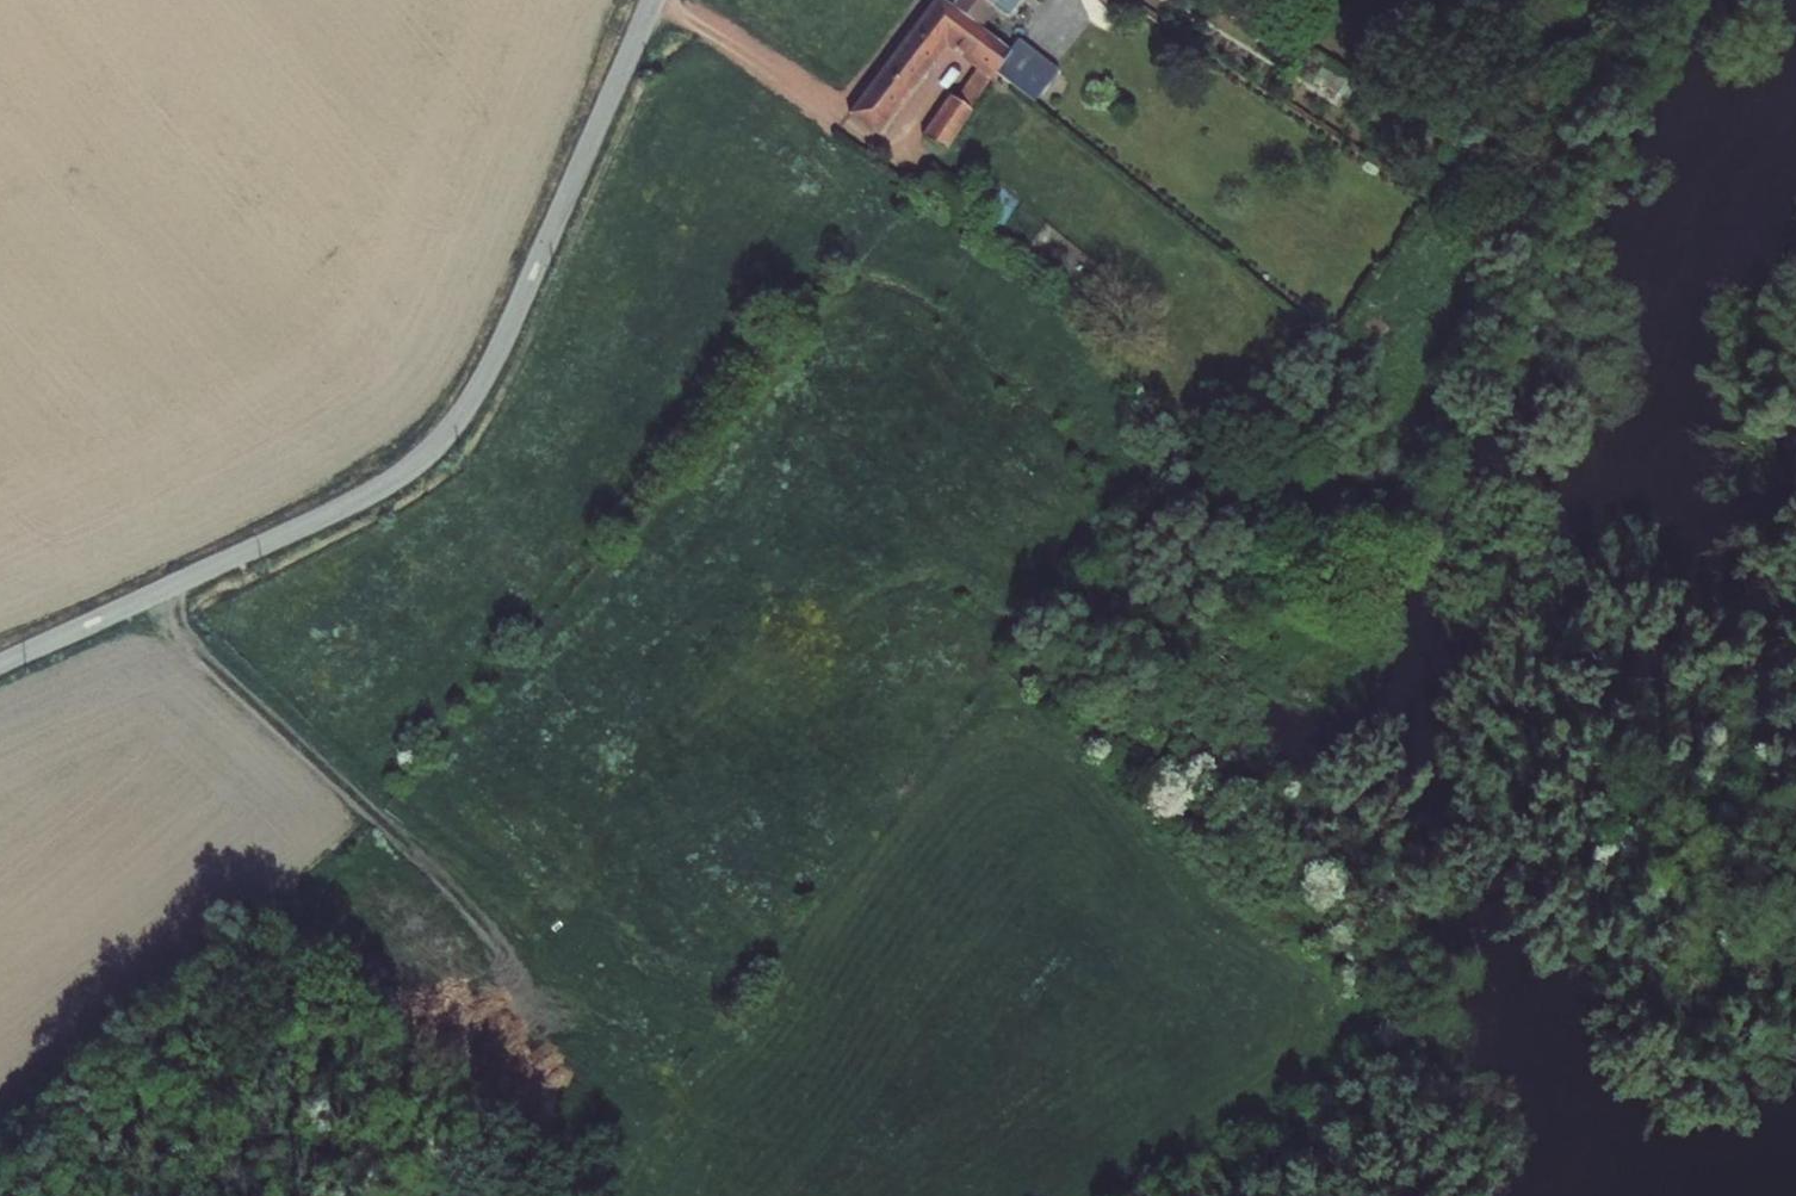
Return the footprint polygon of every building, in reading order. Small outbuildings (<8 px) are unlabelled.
[(942,40),(977,66),(956,98),(951,96),(924,138),(944,151),(995,71),(1008,51),(976,27),(952,8),(940,0),(939,0),(851,116),(873,132),(942,40)] [(976,27),(994,3),(1008,14),(1018,0),(958,0),(952,8),(976,27)] [(1017,41),(1008,51),(995,71),(1003,77),(1035,103),(1057,72),(1017,41)] [(1323,62),(1313,79),(1323,85),(1334,69),(1323,62)] [(1334,69),(1323,85),(1343,97),(1353,79),(1334,69)]
